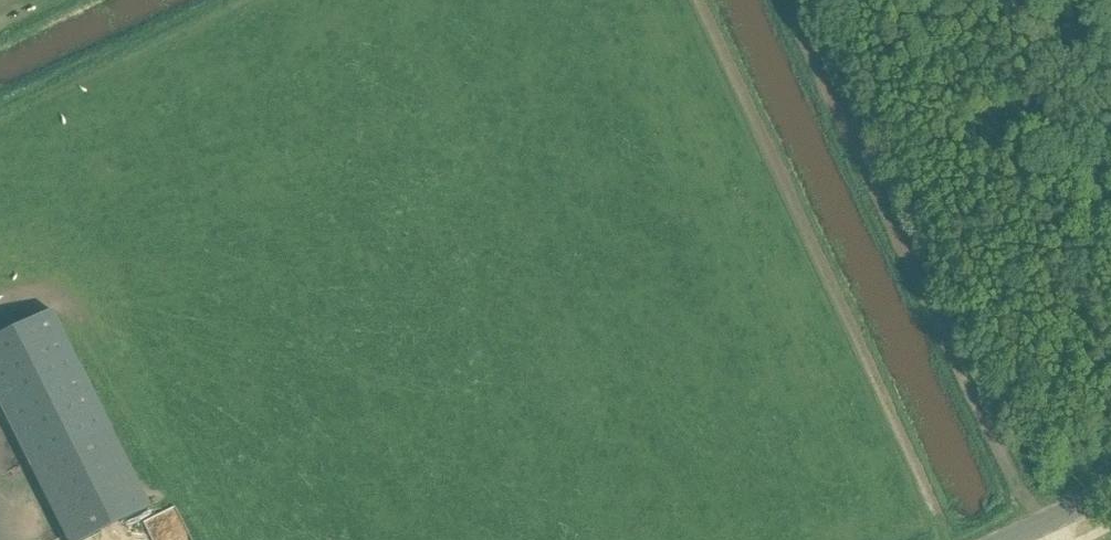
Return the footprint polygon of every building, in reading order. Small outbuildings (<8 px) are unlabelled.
[(0,337),(0,407),(66,539),(90,539),(150,510),(51,311),(0,337)]
